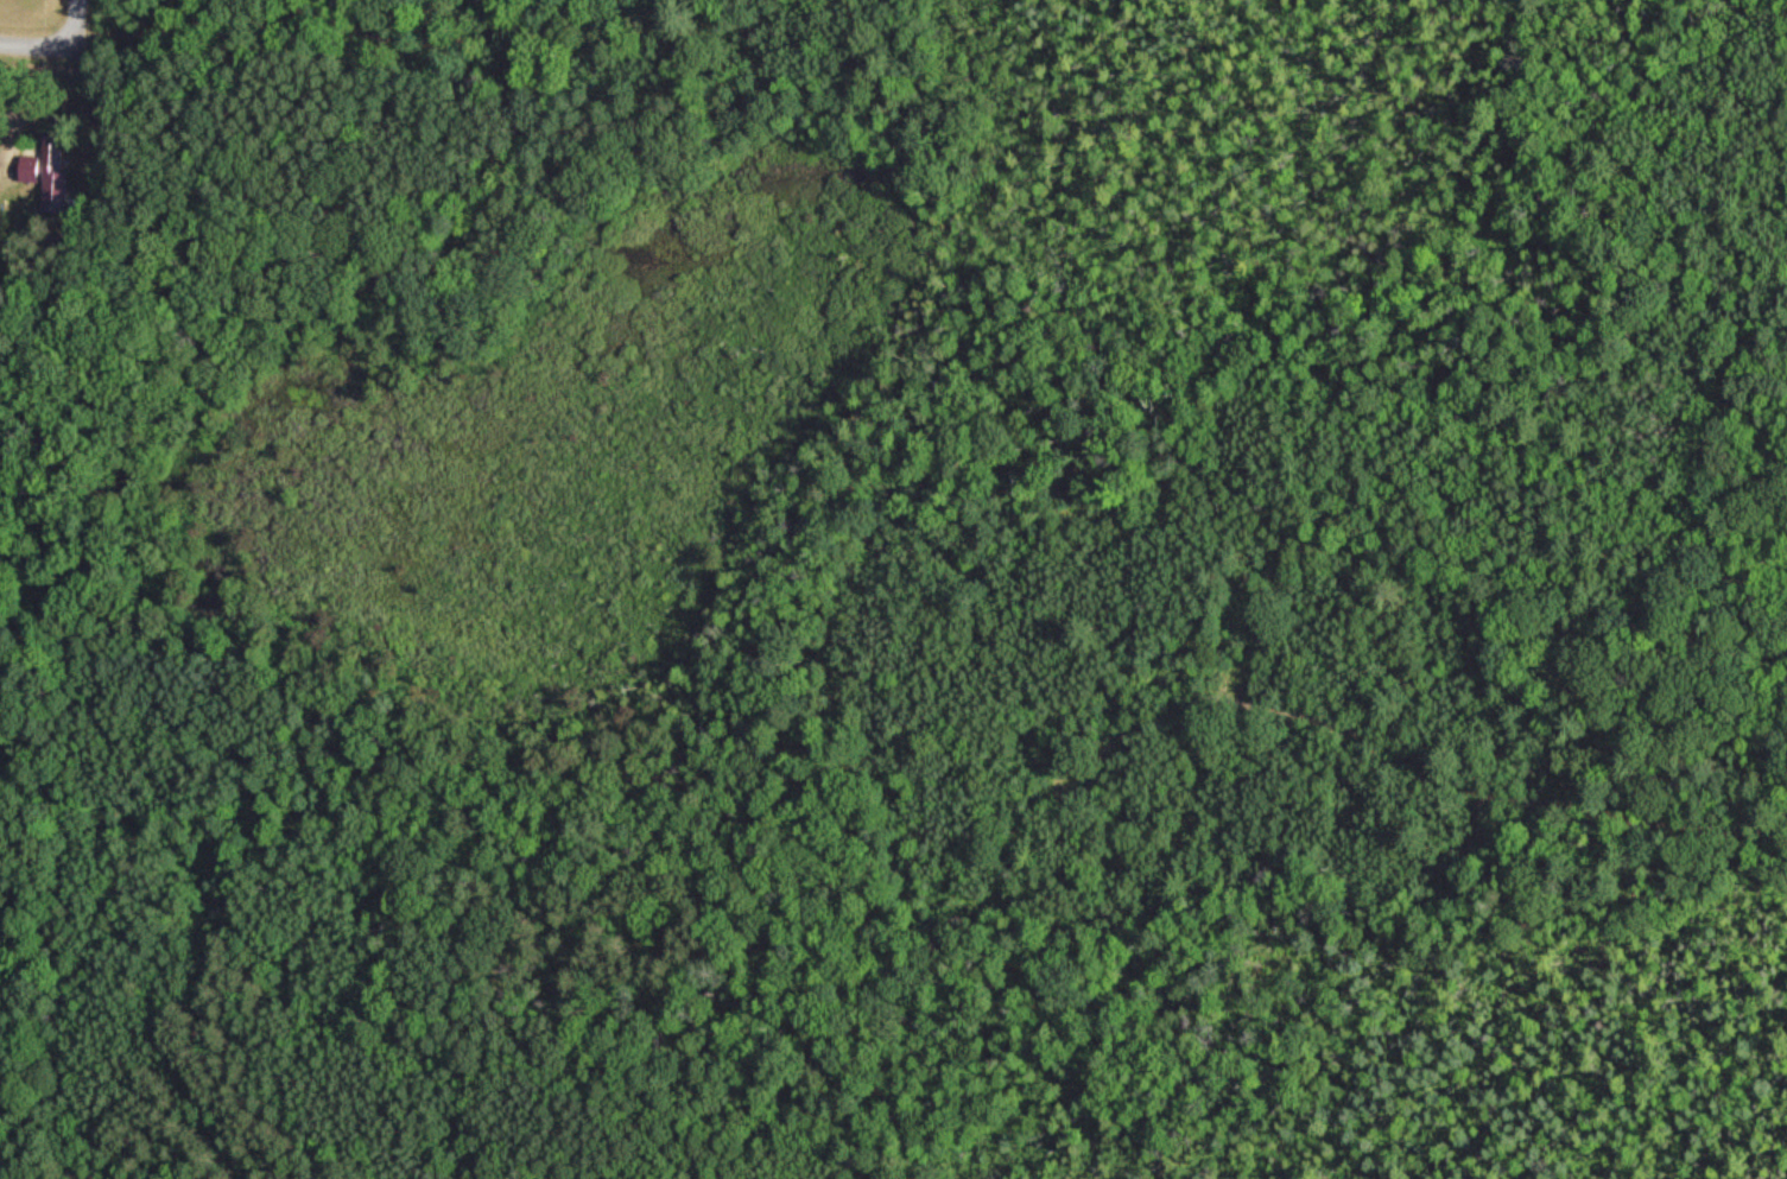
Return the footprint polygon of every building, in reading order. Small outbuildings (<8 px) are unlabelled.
[(46,182),(46,211),(69,212),(71,132),(47,132),(46,155),(24,154),(24,182),(46,182)]
